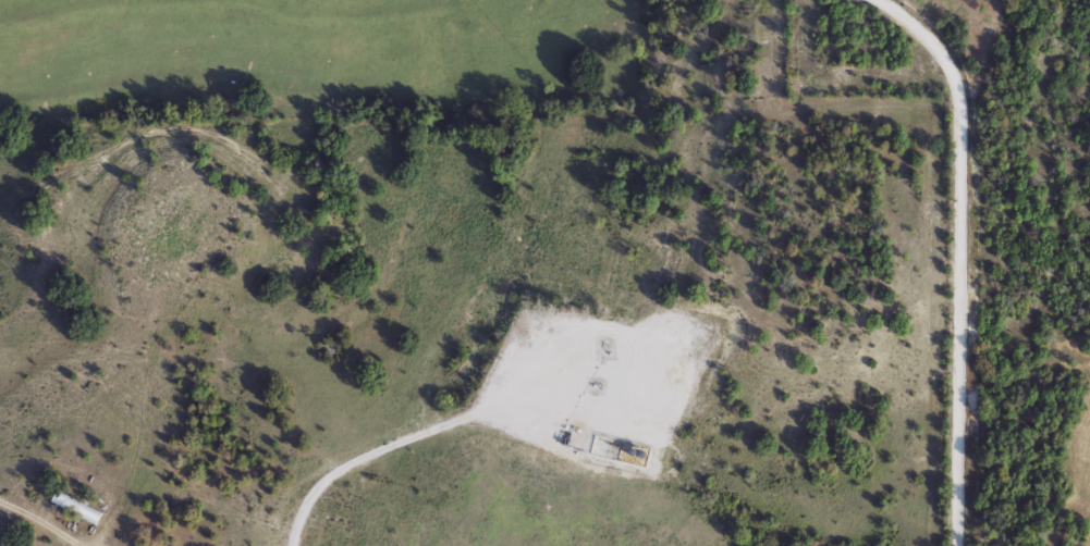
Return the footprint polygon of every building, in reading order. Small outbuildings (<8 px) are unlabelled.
[(100,513),(94,526),(48,502),(54,489),(100,513)]
